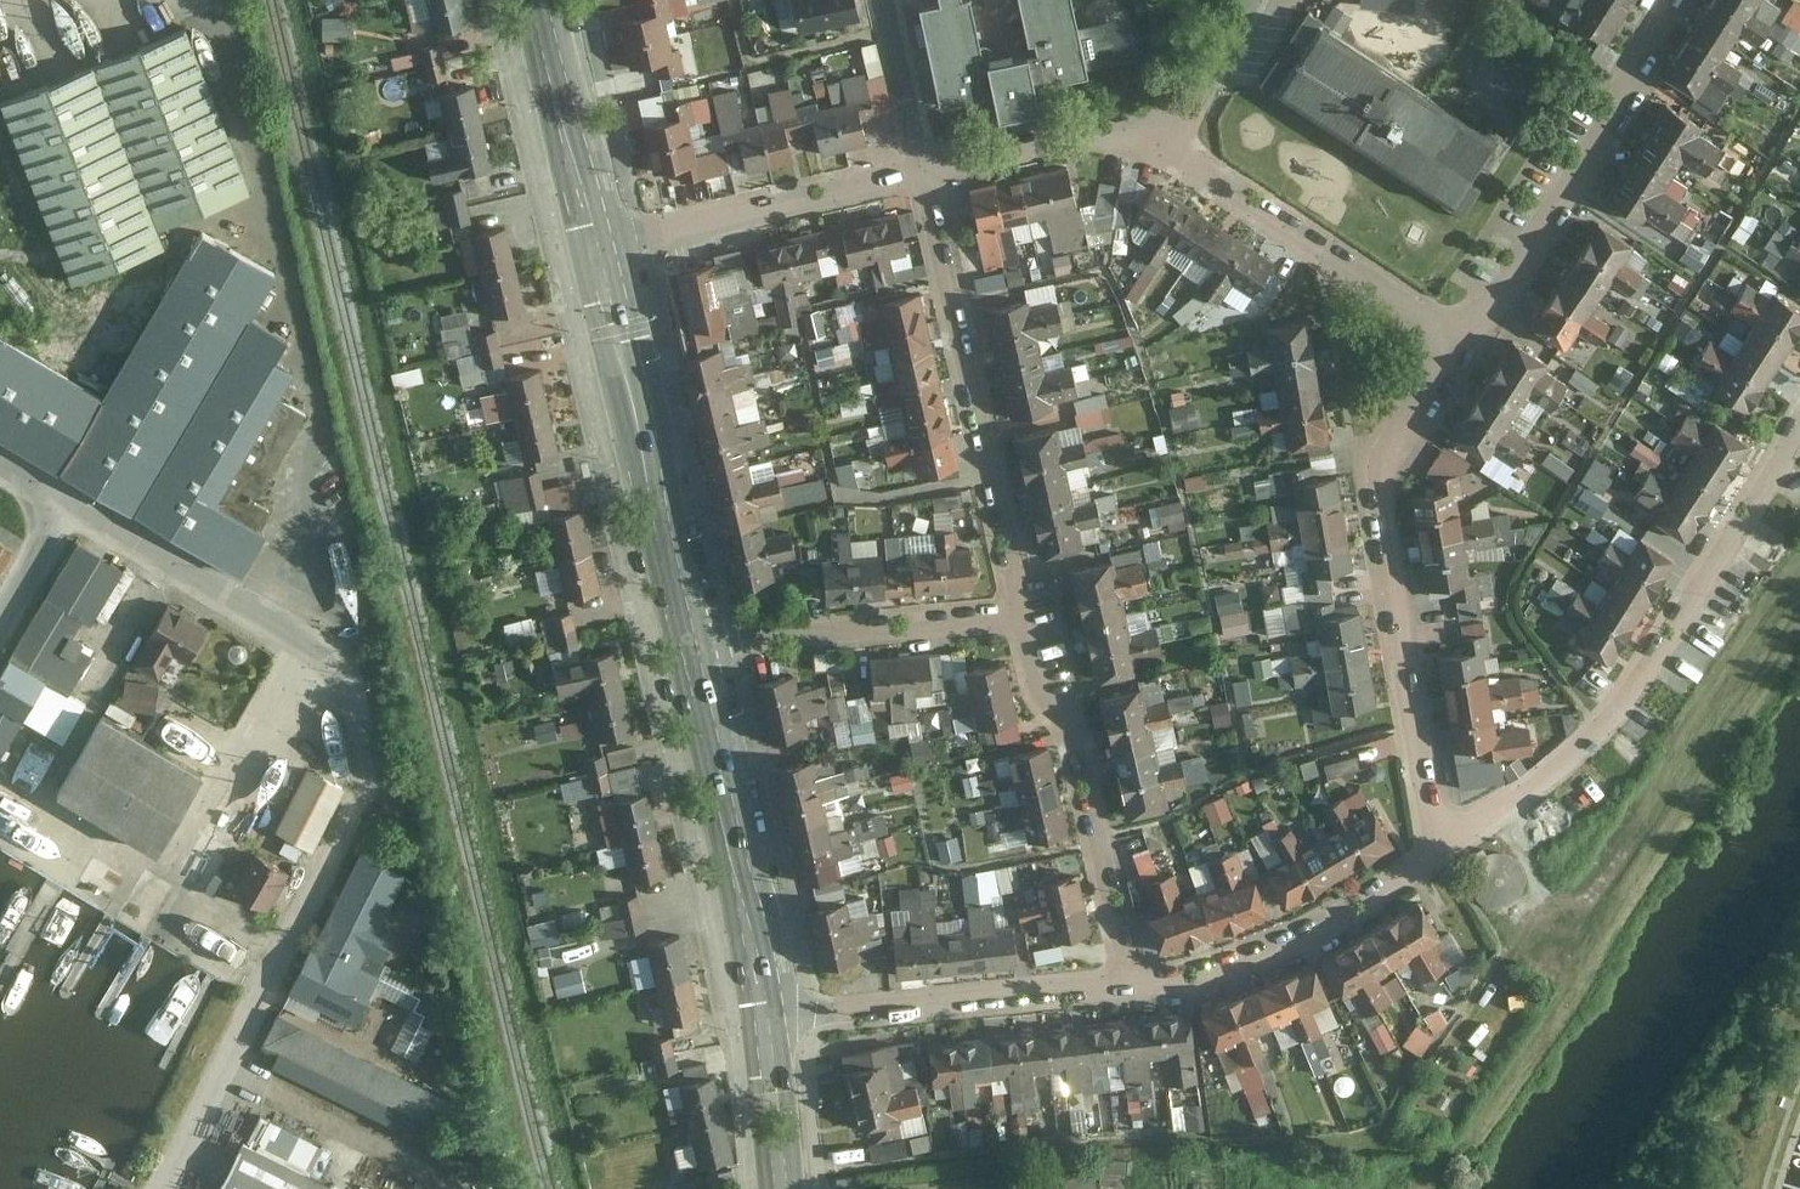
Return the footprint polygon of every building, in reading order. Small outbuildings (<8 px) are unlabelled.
[(149,5),(161,30),(180,21),(171,0),(159,0),(149,5)] [(438,29),(472,20),(467,0),(431,0),(438,29)] [(641,13),(620,18),(632,68),(653,64),(656,75),(698,67),(696,57),(682,60),(679,46),(672,47),(666,18),(673,17),(669,0),(639,0),(641,13)] [(800,32),(859,19),(855,0),(792,0),(800,32)] [(916,7),(936,104),(991,93),(996,115),(1016,111),(1036,107),(1031,85),(1083,74),(1082,69),(1133,59),(1124,18),(1074,28),(1069,0),(1016,0),(1025,41),(1032,40),(1034,50),(973,63),(971,49),(976,48),(966,0),(937,0),(938,2),(916,7)] [(1360,9),(1415,13),(1416,0),(1360,0),(1360,9)] [(1567,0),(1545,0),(1560,10),(1567,0)] [(1607,41),(1634,0),(1567,0),(1560,10),(1607,41)] [(1665,73),(1698,96),(1691,106),(1713,118),(1744,68),(1726,58),(1742,32),(1762,43),(1784,6),(1774,0),(1712,0),(1665,73)] [(1787,24),(1770,50),(1793,64),(1799,52),(1799,2),(1797,0),(1793,0),(1780,19),(1787,24)] [(348,39),(348,17),(324,17),(324,39),(348,39)] [(1285,97),(1470,213),(1515,141),(1330,25),(1285,97)] [(193,27),(1,100),(77,287),(172,247),(162,225),(257,189),(193,27)] [(450,76),(442,44),(421,49),(430,81),(450,76)] [(643,121),(655,172),(677,166),(680,180),(731,169),(729,163),(744,159),(746,170),(794,159),(788,137),(816,131),(821,154),(867,142),(862,120),(876,117),(865,71),(841,76),(847,100),(818,106),(817,101),(795,106),(791,86),(768,90),(774,118),(745,124),(736,88),(714,93),(725,147),(695,152),(690,123),(712,119),(707,96),(663,105),(665,116),(643,121)] [(477,87),(443,95),(452,134),(486,126),(477,87)] [(1667,104),(1608,199),(1644,223),(1648,217),(1672,232),(1689,204),(1667,189),(1685,160),(1710,175),(1726,147),(1704,134),(1707,128),(1667,104)] [(495,165),(486,126),(452,134),(455,153),(431,159),(436,180),(495,165)] [(1067,165),(971,188),(987,266),(1021,259),(1013,224),(1047,216),(1056,253),(1087,247),(1067,165)] [(1276,262),(1157,183),(1134,217),(1154,231),(1139,253),(1161,266),(1175,245),(1215,270),(1200,292),(1219,305),(1234,282),(1253,296),(1276,262)] [(473,221),(466,189),(445,194),(451,226),(473,221)] [(898,212),(666,268),(675,309),(732,587),(774,577),(771,562),(795,557),(790,532),(766,538),(759,505),(784,499),(778,474),(753,480),(746,447),(770,442),(765,417),(740,423),(732,390),(756,384),(752,360),(725,366),(720,339),(799,322),(795,305),(798,304),(793,279),(822,273),(818,257),(847,250),(850,266),(878,260),(884,285),(917,278),(914,264),(895,269),(892,256),(908,252),(904,236),(919,232),(913,210),(899,214),(898,212)] [(1603,219),(1535,320),(1572,345),(1580,333),(1601,346),(1613,323),(1597,314),(1616,285),(1633,296),(1646,274),(1629,264),(1642,244),(1603,219)] [(476,235),(485,276),(520,269),(512,228),(476,235)] [(242,579),(272,533),(221,503),(300,374),(282,365),(299,342),(259,317),(285,277),(209,233),(111,392),(0,329),(0,439),(242,579)] [(1692,238),(1679,258),(1699,271),(1712,250),(1692,238)] [(520,269),(485,276),(493,318),(528,311),(520,269)] [(960,465),(921,293),(879,303),(882,318),(858,324),(864,350),(887,345),(894,377),(870,382),(876,407),(901,402),(908,435),(883,440),(889,465),(914,460),(918,475),(960,465)] [(1799,344),(1799,308),(1783,296),(1776,307),(1755,293),(1745,306),(1799,344)] [(1029,300),(987,310),(1011,418),(1053,408),(1052,403),(1079,397),(1072,365),(1046,371),(1038,337),(1065,332),(1058,300),(1030,306),(1029,300)] [(1751,341),(1785,365),(1799,345),(1799,344),(1745,306),(1737,318),(1757,332),(1751,341)] [(1355,710),(1378,706),(1363,612),(1325,616),(1318,575),(1354,569),(1339,477),(1315,480),(1309,444),(1331,440),(1312,316),(1269,323),(1281,405),(1257,408),(1261,436),(1285,431),(1287,448),(1307,445),(1310,467),(1284,471),(1287,492),(1295,491),(1299,515),(1268,520),(1271,534),(1253,537),(1256,554),(1304,545),(1308,569),(1303,570),(1308,601),(1284,606),(1289,634),(1318,629),(1323,655),(1312,657),(1311,653),(1292,657),(1297,688),(1318,684),(1317,681),(1329,678),(1333,703),(1312,707),(1316,732),(1357,725),(1355,710)] [(507,362),(499,330),(478,335),(486,367),(507,362)] [(1515,337),(1454,434),(1492,458),(1496,452),(1519,466),(1533,441),(1512,428),(1530,400),(1553,413),(1571,385),(1547,370),(1552,361),(1515,337)] [(1718,349),(1770,386),(1785,365),(1751,341),(1744,351),(1725,338),(1718,349)] [(818,347),(820,365),(838,363),(836,345),(818,347)] [(1718,387),(1752,411),(1770,386),(1718,349),(1710,361),(1727,373),(1718,387)] [(394,372),(397,385),(423,380),(420,367),(394,372)] [(487,423),(519,416),(552,408),(542,368),(509,375),(512,389),(483,396),(487,423)] [(552,408),(519,416),(529,459),(562,451),(552,408)] [(1076,424),(1103,422),(1103,409),(1076,410),(1076,424)] [(1688,419),(1680,431),(1739,469),(1755,443),(1719,421),(1711,434),(1688,419)] [(1057,428),(1014,438),(1042,556),(1084,547),(1080,529),(1103,524),(1097,500),(1075,506),(1067,469),(1090,464),(1084,441),(1061,446),(1057,428)] [(1687,473),(1723,495),(1739,469),(1680,431),(1674,441),(1698,457),(1687,473)] [(1637,438),(1629,451),(1656,467),(1664,453),(1637,438)] [(1657,468),(1652,478),(1711,515),(1723,495),(1687,473),(1681,483),(1657,468)] [(541,470),(502,480),(510,514),(549,504),(541,470)] [(1413,497),(1428,590),(1453,585),(1464,655),(1440,659),(1461,789),(1507,784),(1504,762),(1534,757),(1531,728),(1500,732),(1497,712),(1526,707),(1522,677),(1503,680),(1503,684),(1492,685),(1487,657),(1492,656),(1479,574),(1472,575),(1469,550),(1497,546),(1493,519),(1464,525),(1460,497),(1465,497),(1461,474),(1429,480),(1432,493),(1413,497)] [(1695,540),(1711,515),(1652,478),(1646,487),(1669,502),(1659,518),(1695,540)] [(960,494),(934,498),(936,511),(962,507),(960,494)] [(1155,524),(1184,522),(1182,502),(1154,504),(1155,524)] [(554,522),(563,560),(596,552),(587,514),(554,522)] [(823,561),(828,604),(973,588),(969,547),(956,547),(955,531),(936,533),(937,549),(912,551),(914,568),(908,568),(906,536),(886,537),(888,567),(899,566),(899,569),(884,571),(882,554),(852,558),(850,532),(837,533),(839,559),(823,561)] [(1577,640),(1613,664),(1625,645),(1641,621),(1657,596),(1671,574),(1680,559),(1647,538),(1636,555),(1612,540),(1598,559),(1625,575),(1603,607),(1580,590),(1566,610),(1588,624),(1577,640)] [(7,588),(26,556),(0,540),(0,584),(7,588)] [(0,680),(0,777),(7,781),(37,728),(71,746),(94,707),(61,689),(132,571),(82,545),(0,680)] [(596,552),(563,560),(572,598),(605,590),(596,552)] [(1098,665),(1101,680),(1136,673),(1134,664),(1163,658),(1157,628),(1131,633),(1124,598),(1149,592),(1143,562),(1117,567),(1116,560),(1072,569),(1093,667),(1098,665)] [(1243,589),(1216,593),(1222,636),(1249,632),(1243,589)] [(171,601),(148,645),(151,645),(140,664),(165,678),(179,657),(193,664),(215,626),(171,601)] [(582,646),(575,614),(553,619),(561,651),(582,646)] [(594,702),(629,694),(619,653),(557,667),(565,695),(591,689),(594,702)] [(929,653),(871,658),(875,699),(891,697),(893,723),(919,720),(918,696),(933,694),(929,653)] [(1019,720),(1006,665),(965,674),(968,690),(946,695),(952,720),(974,715),(978,729),(1019,720)] [(796,674),(754,684),(768,742),(810,732),(806,719),(831,712),(825,685),(800,691),(796,674)] [(165,695),(133,677),(117,705),(148,723),(165,695)] [(1105,697),(1111,728),(1152,720),(1145,688),(1105,697)] [(629,694),(594,702),(605,744),(640,735),(629,694)] [(833,722),(838,745),(876,737),(871,714),(833,722)] [(208,775),(107,715),(60,793),(164,850),(208,775)] [(1111,728),(1117,757),(1158,748),(1152,720),(1111,728)] [(267,731),(181,872),(220,894),(306,752),(267,731)] [(1070,834),(1049,748),(1010,758),(1014,775),(979,783),(981,795),(1017,788),(1020,803),(996,809),(1001,833),(1027,828),(1030,843),(1070,834)] [(1117,757),(1123,787),(1164,779),(1158,748),(1117,757)] [(637,749),(610,755),(613,768),(640,762),(637,749)] [(614,789),(607,756),(587,760),(594,793),(614,789)] [(1357,756),(1325,766),(1329,779),(1361,769),(1357,756)] [(814,761),(774,770),(799,885),(840,876),(836,860),(860,853),(858,842),(889,835),(884,816),(855,822),(856,826),(830,833),(824,800),(849,794),(846,782),(871,776),(868,765),(818,777),(814,761)] [(308,849),(341,785),(304,766),(271,830),(308,849)] [(1164,779),(1123,787),(1129,816),(1170,808),(1164,779)] [(1291,908),(1398,847),(1377,811),(1359,822),(1344,799),(1325,811),(1338,832),(1305,851),(1292,831),(1273,841),(1286,863),(1270,872),(1291,908)] [(624,807),(632,846),(664,839),(656,800),(624,807)] [(1143,875),(1154,869),(1134,833),(1123,839),(1143,875)] [(632,846),(641,885),(673,878),(664,839),(632,846)] [(1221,894),(1205,900),(1217,937),(1271,920),(1260,883),(1251,887),(1238,853),(1210,863),(1221,894)] [(1517,859),(1506,856),(1494,857),(1484,863),(1478,872),(1475,883),(1477,894),(1484,904),(1494,910),(1506,911),(1517,907),(1525,900),(1530,889),(1530,878),(1525,867),(1517,859)] [(259,857),(237,891),(273,912),(294,876),(259,857)] [(366,859),(294,1003),(359,1035),(386,982),(367,974),(409,879),(366,859)] [(1217,937),(1205,900),(1187,906),(1176,874),(1147,885),(1156,915),(1150,917),(1162,954),(1217,937)] [(1018,907),(1023,933),(1048,927),(1051,943),(1092,934),(1080,875),(1037,884),(1041,902),(1018,907)] [(647,932),(640,898),(622,902),(625,919),(599,924),(602,940),(647,932)] [(846,903),(806,913),(821,972),(861,962),(886,955),(877,913),(850,920),(846,903)] [(893,939),(897,980),(1015,969),(1011,927),(996,929),(994,903),(968,905),(971,931),(938,934),(936,908),(909,910),(912,937),(893,939)] [(1341,951),(1327,959),(1346,994),(1351,992),(1366,1017),(1394,1000),(1380,978),(1410,960),(1423,983),(1450,966),(1436,945),(1443,941),(1424,906),(1408,914),(1387,926),(1366,938),(1341,951)] [(563,996),(588,989),(576,939),(562,942),(556,917),(532,923),(543,966),(555,963),(563,996)] [(656,950),(664,988),(698,980),(690,942),(656,950)] [(1037,948),(1038,958),(1064,957),(1063,947),(1037,948)] [(1229,1001),(1203,1012),(1219,1051),(1236,1044),(1245,1067),(1267,1058),(1257,1036),(1293,1021),(1301,1042),(1322,1033),(1313,1012),(1331,1004),(1315,965),(1229,1001)] [(845,966),(822,972),(825,983),(848,978),(845,966)] [(664,988),(672,1027),(707,1020),(698,980),(664,988)] [(1424,1054),(1450,1015),(1433,1004),(1406,1043),(1424,1054)] [(950,1042),(929,1045),(933,1089),(952,1087),(954,1108),(979,1105),(977,1084),(1011,1079),(1013,1101),(1037,1099),(1035,1076),(1067,1072),(1070,1097),(1095,1093),(1092,1069),(1125,1065),(1128,1090),(1154,1086),(1150,1062),(1166,1059),(1169,1088),(1200,1083),(1192,1013),(1176,1015),(1128,1020),(1103,1024),(1078,1027),(1054,1030),(1027,1033),(1001,1036),(976,1039),(950,1042)] [(265,1053),(444,1138),(460,1101),(285,1016),(265,1053)] [(1383,1050),(1397,1043),(1385,1021),(1371,1028),(1383,1050)] [(680,1073),(673,1041),(653,1045),(660,1078),(680,1073)] [(896,1046),(842,1057),(857,1133),(874,1129),(876,1145),(902,1140),(900,1122),(922,1117),(916,1089),(906,1091),(896,1046)] [(691,1091),(698,1132),(730,1126),(722,1085),(691,1091)] [(1202,1104),(1174,1105),(1175,1130),(1204,1128),(1202,1104)] [(698,1132),(706,1173),(737,1167),(730,1126),(698,1132)] [(222,1188),(336,1188),(245,1146),(222,1188)] [(1099,1185),(1126,1188),(1128,1162),(1101,1159),(1099,1185)] [(997,1180),(996,1188),(1022,1188),(1023,1182),(997,1180)]
